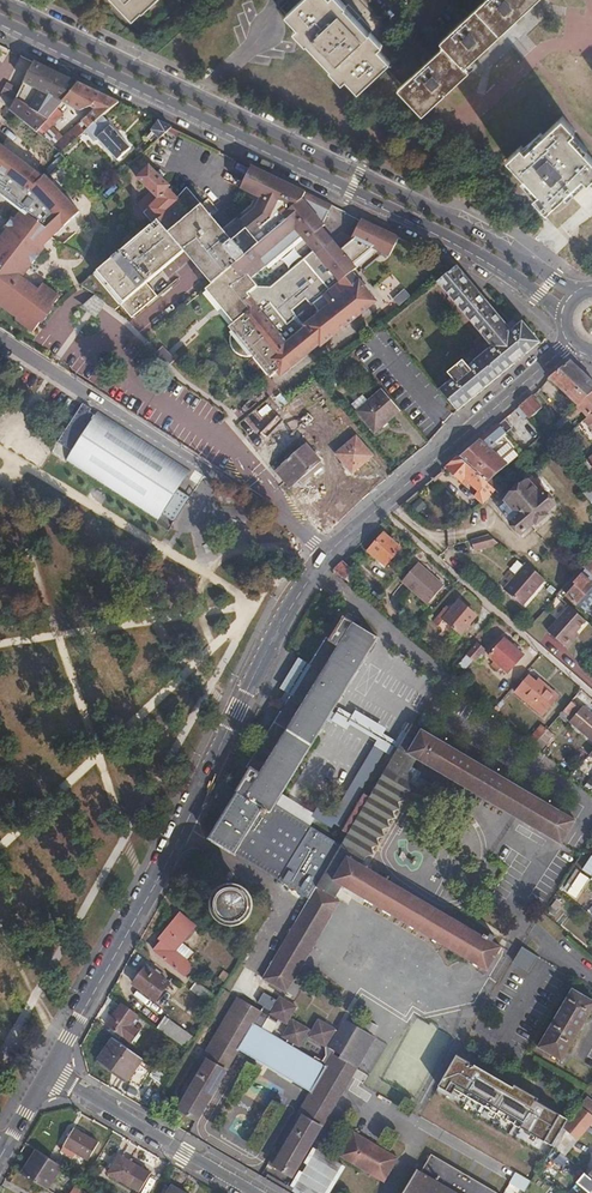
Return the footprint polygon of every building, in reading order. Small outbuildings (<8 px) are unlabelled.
[(134,19),(143,10),(142,9),(151,0),(117,0),(134,19)] [(143,10),(154,0),(151,0),(142,9),(143,10)] [(286,14),(311,40),(308,43),(332,68),(335,65),(359,92),(391,61),(367,35),(370,33),(346,7),(343,10),(334,0),(301,0),(286,14)] [(491,0),(485,0),(476,8),(474,10),(498,37),(500,35),(512,24),(491,0)] [(512,24),(537,0),(491,0),(512,24)] [(498,37),(474,10),(441,41),(445,46),(398,89),(423,115),(470,71),(469,70),(466,67),(498,37)] [(10,110),(15,115),(37,132),(57,108),(62,102),(78,83),(35,61),(24,83),(40,91),(30,107),(16,99),(13,104),(10,110)] [(64,137),(53,146),(60,152),(85,131),(102,117),(111,109),(120,102),(78,83),(62,102),(79,112),(91,107),(94,109),(87,116),(64,137)] [(5,124),(15,115),(10,110),(13,104),(0,98),(0,122),(5,124)] [(57,108),(37,132),(43,138),(53,126),(63,114),(57,108)] [(545,210),(582,174),(588,181),(591,177),(591,157),(572,136),(577,131),(563,116),(526,150),(521,145),(506,159),(538,193),(533,197),(545,210)] [(131,148),(102,117),(85,131),(95,142),(98,138),(118,160),(131,148)] [(157,135),(160,138),(161,139),(172,128),(159,121),(147,137),(150,141),(157,135)] [(53,126),(43,138),(53,146),(64,137),(53,126)] [(376,302),(352,272),(327,291),(335,301),(302,328),(295,318),(287,324),(266,298),(257,305),(251,297),(248,294),(258,286),(252,279),(266,267),(260,260),(296,230),(302,237),(318,255),(334,242),(323,228),(325,226),(323,224),(329,211),(303,198),(307,193),(283,182),(252,167),(241,189),(261,199),(256,209),(227,234),(187,187),(178,198),(168,188),(171,186),(150,165),(137,178),(151,192),(138,205),(147,216),(153,224),(143,233),(139,228),(123,241),(127,246),(95,274),(121,305),(132,318),(158,296),(147,283),(187,249),(215,282),(206,290),(234,323),(237,327),(236,328),(234,329),(233,330),(233,331),(232,332),(232,334),(231,335),(230,337),(230,339),(230,340),(230,342),(230,344),(231,346),(231,347),(232,349),(233,350),(234,352),(235,353),(237,354),(238,355),(240,356),(241,357),(243,357),(244,357),(246,358),(248,358),(250,358),(251,357),(253,357),(270,378),(282,369),(290,369),(320,345),(321,346),(376,302)] [(545,210),(547,213),(584,179),(588,183),(591,180),(591,177),(588,181),(582,174),(545,210)] [(23,193),(29,200),(33,196),(34,192),(24,181),(15,188),(20,194),(23,193)] [(307,193),(303,198),(329,211),(332,205),(307,193)] [(29,200),(44,217),(49,213),(33,196),(29,200)] [(19,210),(5,228),(7,230),(0,239),(0,305),(17,318),(16,319),(33,332),(40,323),(42,324),(55,307),(53,306),(60,297),(43,284),(36,293),(32,290),(35,287),(22,278),(45,248),(32,237),(34,234),(30,230),(35,223),(19,210)] [(44,217),(58,233),(66,226),(65,226),(52,210),(49,213),(44,217)] [(363,220),(362,221),(346,233),(352,241),(373,225),(363,220)] [(260,260),(266,267),(302,237),(296,230),(260,260)] [(32,237),(45,248),(48,245),(34,234),(32,237)] [(327,291),(352,272),(333,247),(337,245),(334,242),(318,255),(335,277),(313,295),(317,300),(327,291)] [(439,390),(458,411),(540,342),(522,321),(511,330),(458,266),(438,283),(492,347),(468,366),(463,360),(448,373),(453,379),(439,390)] [(121,305),(95,274),(78,288),(96,295),(99,292),(106,298),(105,299),(105,300),(105,301),(105,302),(105,303),(106,303),(106,304),(107,305),(116,310),(121,305)] [(362,358),(374,372),(393,355),(381,341),(362,358)] [(398,361),(378,379),(391,392),(411,375),(398,361)] [(578,405),(591,393),(591,380),(571,361),(549,378),(578,405)] [(375,432),(400,410),(382,390),(369,402),(363,395),(351,404),(375,432)] [(587,417),(591,413),(591,393),(578,405),(549,430),(554,436),(582,411),(587,417)] [(519,406),(528,416),(529,418),(542,408),(532,395),(519,406)] [(83,403),(58,442),(72,452),(67,460),(158,519),(161,515),(174,523),(190,498),(178,489),(189,472),(98,413),(96,416),(90,412),(92,409),(83,403)] [(519,406),(515,410),(523,420),(528,416),(519,406)] [(583,421),(591,431),(591,413),(587,417),(583,421)] [(505,418),(460,456),(488,482),(519,456),(503,436),(513,428),(505,418)] [(357,435),(335,454),(353,474),(374,456),(357,435)] [(311,471),(313,474),(324,465),(306,444),(283,465),(277,471),(292,488),(301,480),(311,471)] [(460,456),(446,468),(467,486),(470,483),(478,491),(479,492),(488,482),(460,456)] [(580,466),(591,480),(591,467),(586,460),(580,466)] [(303,484),(313,474),(311,471),(301,480),(303,484)] [(520,489),(498,507),(521,534),(535,522),(536,524),(548,514),(546,513),(555,505),(532,478),(529,481),(525,476),(516,484),(520,489)] [(474,496),(483,504),(496,489),(488,482),(479,492),(478,491),(474,496)] [(291,498),(280,509),(298,520),(304,514),(291,498)] [(383,532),(368,551),(385,566),(401,548),(383,532)] [(474,550),(500,544),(489,534),(471,540),(474,550)] [(591,575),(591,559),(582,567),(585,569),(591,575)] [(334,569),(337,571),(346,579),(354,570),(343,561),(334,569)] [(418,562),(402,582),(428,605),(444,585),(418,562)] [(523,606),(545,580),(526,563),(503,589),(523,606)] [(573,583),(575,584),(566,595),(585,612),(591,604),(591,575),(585,569),(573,583)] [(448,606),(434,622),(438,625),(443,619),(461,634),(477,616),(459,601),(451,610),(448,606)] [(547,632),(567,649),(573,641),(570,639),(580,628),(586,621),(569,607),(547,632)] [(223,847),(236,855),(236,853),(309,899),(316,887),(338,851),(341,845),(274,804),(377,637),(345,617),(330,641),(325,637),(247,764),(252,767),(237,792),(238,793),(211,836),(209,839),(223,847)] [(580,628),(570,639),(573,641),(583,630),(580,628)] [(505,638),(489,656),(508,673),(524,654),(505,638)] [(458,658),(461,661),(478,643),(474,640),(458,658)] [(478,643),(461,661),(467,666),(473,660),(475,662),(486,650),(478,643)] [(542,714),(555,698),(530,676),(516,693),(542,714)] [(536,681),(555,698),(558,695),(539,678),(536,681)] [(579,708),(572,702),(559,716),(566,723),(579,708)] [(570,722),(591,740),(591,714),(583,707),(570,722)] [(412,724),(398,748),(407,754),(422,729),(412,724)] [(529,738),(535,744),(546,732),(539,726),(529,738)] [(422,729),(407,754),(417,759),(562,845),(576,820),(422,729)] [(535,744),(542,750),(548,742),(546,740),(552,733),(548,729),(546,732),(535,744)] [(398,748),(341,845),(338,851),(347,856),(362,865),(366,857),(374,855),(411,791),(409,784),(415,775),(410,772),(417,759),(407,754),(398,748)] [(316,887),(335,898),(342,886),(333,881),(347,856),(338,851),(316,887)] [(582,870),(590,875),(591,873),(591,855),(582,870)] [(333,881),(342,886),(488,971),(502,947),(362,865),(347,856),(333,881)] [(567,883),(572,886),(580,873),(581,872),(576,869),(567,883)] [(580,873),(572,886),(568,892),(572,895),(575,890),(579,892),(588,878),(580,873)] [(211,903),(211,905),(211,906),(211,910),(212,914),(215,919),(217,920),(220,923),(224,926),(231,927),(236,927),(241,926),(245,923),(248,921),(249,919),(252,915),(253,911),(254,906),(254,903),(253,899),(252,895),(248,890),(246,888),(240,885),(234,883),(231,883),(226,884),(221,887),(218,889),(216,891),(212,897),(211,903)] [(316,887),(309,899),(262,979),(287,994),(341,901),(335,898),(316,887)] [(175,951),(181,943),(195,926),(180,914),(159,939),(162,941),(154,950),(185,976),(193,966),(186,960),(175,951)] [(193,952),(181,943),(175,951),(186,960),(193,952)] [(538,957),(522,947),(512,963),(529,973),(538,957)] [(146,965),(132,984),(156,1002),(170,983),(146,965)] [(223,970),(218,978),(224,982),(229,974),(223,970)] [(196,981),(190,990),(209,1004),(216,996),(196,981)] [(538,1048),(562,1062),(591,1011),(591,1000),(572,989),(538,1048)] [(180,1094),(173,1107),(197,1121),(239,1050),(311,1092),(269,1163),(293,1177),(322,1127),(356,1069),(374,1038),(346,1022),(340,1032),(330,1049),(334,1051),(343,1057),(342,1060),(333,1054),(326,1066),(316,1060),(293,1046),(294,1044),(299,1047),(306,1035),(326,1047),(336,1030),(318,1019),(312,1031),(290,1018),(297,1007),(280,997),(277,1001),(264,993),(258,1003),(265,1007),(272,1011),(270,1014),(276,1018),(289,1025),(281,1039),(255,1024),(262,1012),(237,998),(180,1094)] [(138,1015),(121,1003),(106,1025),(131,1043),(139,1031),(131,1025),(138,1015)] [(272,1011),(265,1007),(262,1012),(255,1024),(262,1028),(267,1018),(274,1022),(276,1018),(270,1014),(272,1011)] [(156,1028),(185,1048),(193,1036),(165,1016),(156,1028)] [(325,1060),(318,1056),(316,1060),(326,1066),(333,1054),(334,1051),(330,1049),(340,1032),(336,1030),(326,1047),(328,1053),(325,1060)] [(128,1081),(143,1060),(112,1038),(97,1059),(128,1081)] [(564,1126),(568,1120),(458,1053),(439,1084),(452,1092),(454,1087),(552,1146),(556,1140),(564,1126)] [(581,1104),(591,1113),(591,1100),(587,1096),(581,1104)] [(580,1139),(591,1125),(591,1115),(578,1103),(568,1120),(564,1126),(580,1139)] [(564,1126),(556,1140),(569,1151),(580,1139),(564,1126)] [(403,1127),(395,1140),(405,1145),(412,1133),(403,1127)] [(74,1129),(63,1147),(88,1161),(98,1143),(74,1129)] [(354,1132),(339,1156),(384,1182),(399,1158),(354,1132)] [(292,1188),(302,1192),(329,1192),(344,1165),(314,1149),(292,1188)] [(62,1167),(36,1150),(21,1174),(47,1190),(62,1167)] [(118,1154),(107,1173),(139,1192),(151,1173),(118,1154)] [(403,1192),(497,1192),(431,1154),(421,1172),(417,1169),(403,1192)] [(577,1183),(589,1192),(591,1192),(591,1180),(585,1174),(577,1183)] [(525,1191),(529,1180),(515,1175),(511,1185),(525,1191)] [(166,1192),(185,1192),(171,1185),(166,1192)]
